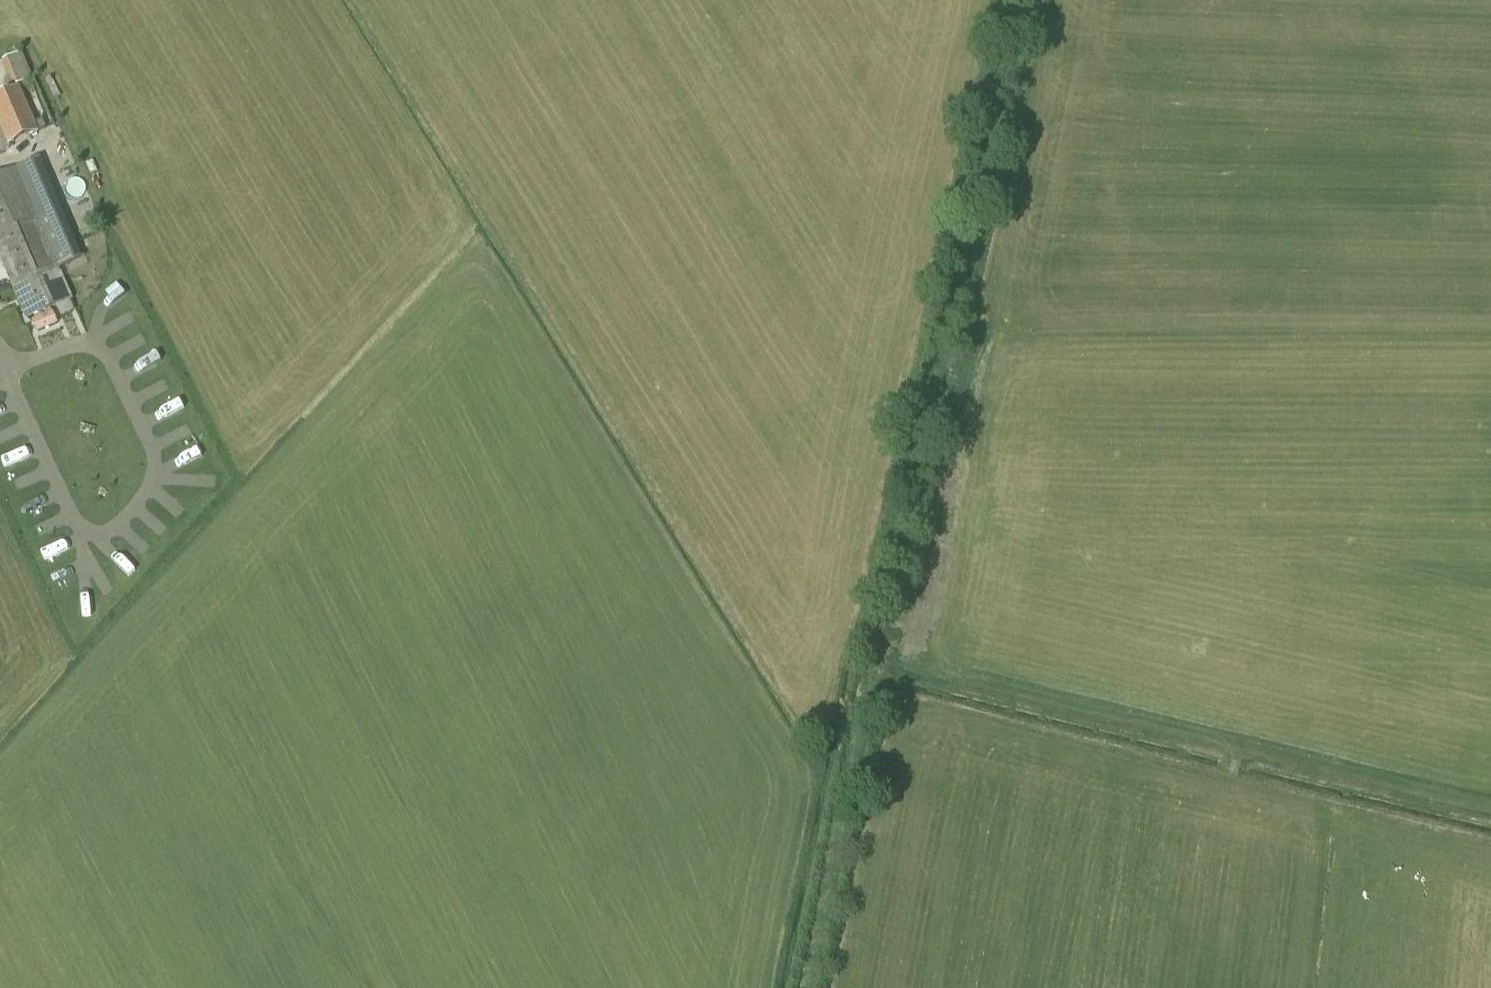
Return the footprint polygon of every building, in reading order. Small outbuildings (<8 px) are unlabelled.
[(39,132),(20,87),(0,95),(0,128),(8,145),(39,132)] [(39,160),(0,177),(0,252),(29,318),(72,300),(56,265),(80,254),(39,160)]
